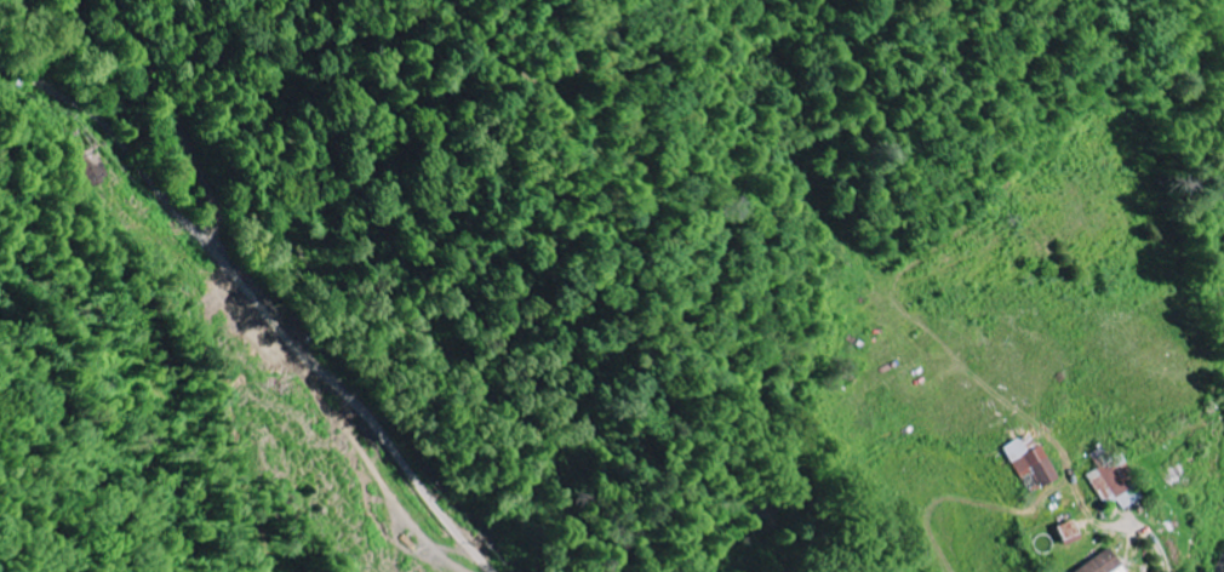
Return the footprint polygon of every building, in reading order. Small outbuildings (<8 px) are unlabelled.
[(76,153),(84,184),(105,178),(97,147),(76,153)] [(1039,445),(1027,453),(1017,438),(1002,448),(1021,478),(1029,473),(1039,489),(1059,477),(1039,445)] [(1089,453),(1098,468),(1086,474),(1104,506),(1115,501),(1119,509),(1136,499),(1118,467),(1124,463),(1111,440),(1089,453)] [(1055,527),(1063,546),(1079,539),(1071,520),(1055,527)] [(1107,548),(1073,571),(1123,571),(1107,548)]
